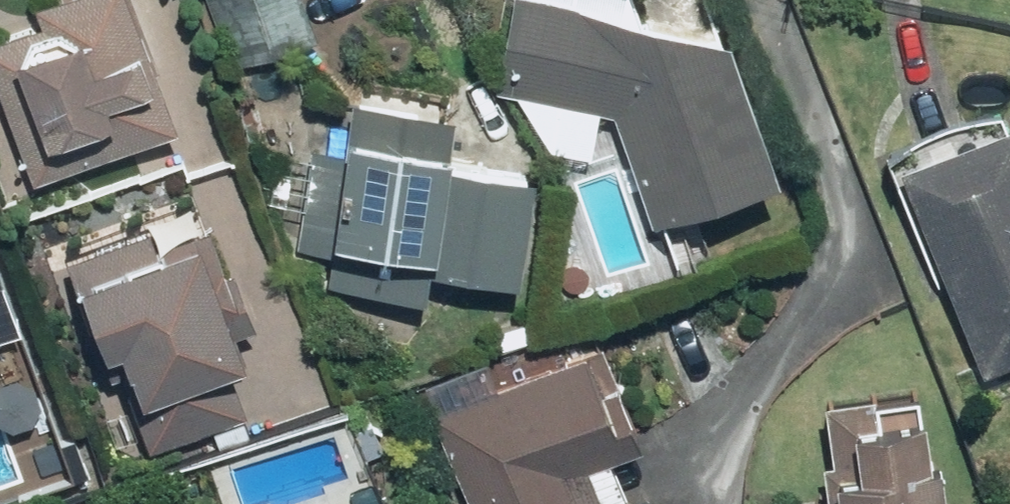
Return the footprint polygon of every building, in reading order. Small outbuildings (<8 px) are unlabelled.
[(0,35),(0,88),(35,182),(188,125),(142,0),(40,0),(46,18),(0,35)] [(736,25),(604,0),(518,0),(501,87),(626,111),(662,214),(787,171),(736,25)] [(354,148),(315,145),(306,248),(338,251),(336,282),(435,290),(437,266),(525,279),(541,166),(458,154),(460,99),(356,95),(354,148)] [(906,155),(989,367),(1009,359),(1009,114),(906,155)] [(158,219),(71,254),(150,450),(253,408),(238,371),(276,355),(221,220),(167,242),(158,219)] [(26,321),(0,249),(0,331),(26,321)] [(480,503),(641,503),(620,452),(653,439),(611,334),(439,403),(480,503)] [(949,451),(936,453),(927,377),(830,389),(838,457),(826,458),(832,503),(955,503),(949,451)]
